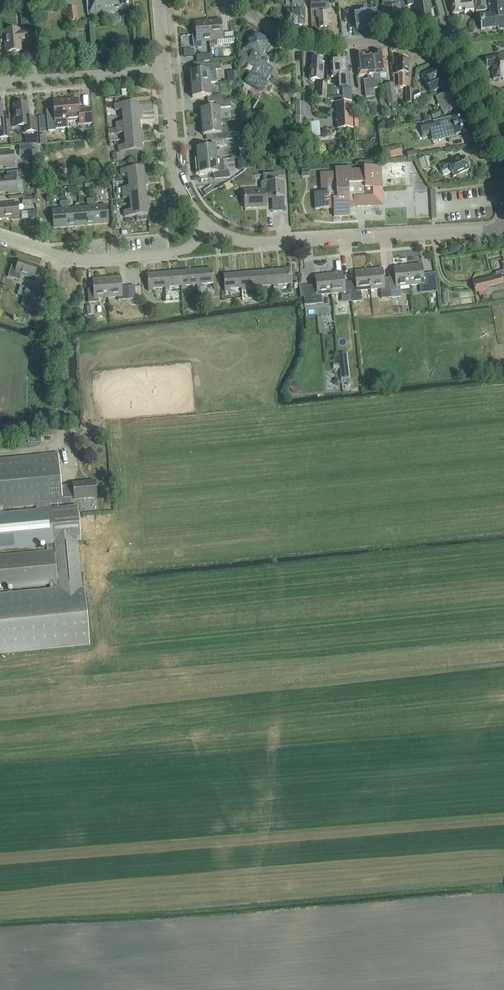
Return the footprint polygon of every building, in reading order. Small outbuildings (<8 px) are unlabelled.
[(88,15),(115,13),(115,12),(122,11),(123,16),(129,16),(128,11),(132,10),(132,0),(87,0),(88,15)] [(291,8),(286,8),(285,25),(303,26),(304,8),(303,8),(303,0),(292,0),(291,8)] [(403,2),(402,0),(384,0),(382,5),(383,15),(385,15),(386,26),(401,24),(400,15),(405,15),(404,2),(403,2)] [(431,17),(429,0),(407,0),(408,5),(415,4),(417,19),(431,17)] [(453,13),(463,12),(464,13),(473,12),(473,10),(475,10),(476,12),(487,11),(486,0),(474,0),(475,7),(473,7),(472,0),(452,0),(453,13)] [(330,7),(329,1),(311,2),(311,11),(316,11),(316,17),(319,17),(319,27),(328,26),(327,23),(331,23),(330,9),(328,9),(328,7),(330,7)] [(480,16),(482,30),(498,28),(498,31),(503,30),(503,2),(490,4),(492,15),(480,16)] [(78,19),(77,6),(68,7),(69,20),(78,19)] [(356,30),(376,27),(374,10),(367,10),(366,7),(360,8),(360,11),(354,12),(356,30)] [(31,26),(30,14),(20,14),(21,27),(31,26)] [(219,19),(206,21),(208,41),(216,40),(216,44),(233,43),(232,32),(220,33),(219,19)] [(192,42),(195,42),(196,48),(200,48),(200,42),(208,41),(206,21),(193,22),(194,34),(191,34),(192,42)] [(4,31),(6,53),(21,51),(20,43),(24,43),(24,44),(32,43),(31,31),(19,32),(19,30),(4,31)] [(270,43),(254,33),(238,59),(254,68),(246,82),(261,91),(271,76),(274,78),(275,76),(276,77),(278,74),(277,73),(278,72),(274,70),(275,69),(266,64),(269,60),(262,56),(270,43)] [(375,79),(379,79),(379,74),(385,73),(382,53),(371,55),(375,79)] [(210,61),(210,54),(195,55),(196,62),(210,61)] [(486,68),(491,67),(493,80),(503,79),(503,80),(503,54),(499,54),(499,57),(485,59),(486,68)] [(375,79),(371,55),(356,56),(358,76),(367,75),(368,80),(363,81),(365,97),(374,96),(373,88),(380,87),(379,79),(375,79)] [(310,66),(309,80),(317,81),(316,99),(326,99),(327,83),(322,83),(324,63),(322,62),(320,58),(314,58),(312,59),(311,66),(310,66)] [(347,75),(346,58),(330,59),(331,76),(339,76),(339,87),(342,87),(350,86),(349,75),(347,75)] [(406,66),(406,58),(396,58),(396,67),(395,67),(395,74),(398,74),(398,88),(405,88),(405,77),(406,77),(406,73),(408,73),(408,66),(406,66)] [(205,71),(189,72),(190,85),(209,83),(215,83),(214,70),(220,70),(219,63),(204,65),(205,71)] [(441,74),(438,68),(431,71),(430,71),(421,76),(425,82),(424,82),(430,93),(448,84),(442,73),(441,74)] [(232,82),(238,82),(237,71),(231,72),(227,72),(228,82),(232,82)] [(215,102),(222,102),(221,95),(210,96),(209,83),(190,85),(191,98),(207,96),(208,102),(215,102)] [(395,103),(393,84),(385,85),(387,104),(395,103)] [(350,86),(342,87),(342,99),(352,99),(351,86),(350,86)] [(422,99),(416,88),(413,89),(413,104),(422,99)] [(459,108),(451,90),(435,97),(444,115),(459,108)] [(77,99),(65,100),(67,122),(79,121),(79,125),(91,124),(90,109),(78,110),(77,99)] [(67,129),(67,122),(65,100),(53,101),(54,114),(46,115),(47,131),(55,131),(55,129),(67,128),(67,129)] [(200,109),(201,124),(220,122),(219,110),(230,109),(230,105),(230,102),(222,103),(222,102),(215,102),(216,108),(200,109)] [(295,102),(294,123),(302,123),(303,102),(295,102)] [(351,103),(336,103),(337,129),(352,129),(351,103)] [(14,127),(25,126),(25,133),(37,132),(35,119),(28,120),(27,104),(14,105),(15,118),(13,119),(14,127)] [(122,111),(122,117),(141,115),(141,110),(138,110),(137,104),(114,105),(115,111),(122,111)] [(380,117),(378,104),(370,105),(371,118),(380,117)] [(10,138),(9,122),(3,122),(1,106),(0,106),(0,138),(10,138)] [(441,116),(439,111),(430,114),(433,119),(441,116)] [(116,124),(116,129),(139,127),(139,120),(141,120),(141,115),(122,117),(123,124),(116,124)] [(432,121),(419,124),(421,135),(430,133),(430,131),(434,130),(435,137),(446,135),(447,137),(467,132),(463,115),(433,122),(432,121)] [(218,141),(225,140),(233,140),(233,134),(227,134),(227,129),(221,130),(220,122),(201,124),(202,136),(218,134),(218,141)] [(139,127),(116,129),(117,133),(123,133),(124,139),(143,138),(142,134),(140,134),(139,127)] [(143,138),(124,139),(124,145),(118,146),(119,152),(141,150),(141,144),(143,144),(143,138)] [(196,149),(197,161),(215,160),(214,147),(226,146),(225,140),(218,141),(211,141),(212,148),(196,149)] [(32,155),(31,145),(19,146),(20,156),(32,155)] [(400,145),(386,149),(388,159),(402,155),(400,145)] [(14,167),(13,152),(0,153),(0,166),(6,166),(6,168),(14,167)] [(432,167),(430,156),(419,159),(421,169),(432,167)] [(449,164),(448,162),(440,166),(444,175),(452,172),(454,176),(460,173),(459,172),(469,168),(464,157),(449,164)] [(215,160),(197,161),(198,174),(214,173),(214,179),(229,178),(228,172),(216,173),(215,160)] [(335,173),(321,174),(320,173),(320,174),(321,193),(314,193),(314,194),(315,209),(333,208),(334,217),(349,216),(350,216),(350,215),(349,207),(349,205),(353,205),(356,207),(370,206),(373,203),(377,206),(382,206),(380,167),(363,168),(363,170),(351,171),(351,167),(350,167),(350,168),(335,169),(335,168),(335,173)] [(128,181),(147,179),(146,174),(144,175),(143,168),(120,170),(121,175),(128,175),(128,181)] [(7,179),(0,179),(0,193),(8,192),(8,194),(16,193),(15,178),(17,178),(17,172),(7,173),(7,179)] [(278,182),(278,174),(263,175),(263,182),(278,182)] [(122,189),(122,193),(145,191),(144,185),(147,184),(147,179),(128,181),(129,187),(122,187),(122,189)] [(244,208),(266,207),(265,196),(271,195),(271,198),(283,198),(282,181),(278,182),(263,182),(261,183),(263,183),(264,190),(243,191),(244,208)] [(129,198),(130,204),(149,202),(149,197),(146,197),(145,191),(122,193),(123,198),(129,198)] [(89,207),(79,208),(81,226),(95,225),(92,199),(91,199),(91,193),(84,194),(85,200),(87,200),(88,205),(89,204),(89,207)] [(34,197),(23,199),(24,206),(35,205),(34,197)] [(92,199),(95,225),(109,224),(107,205),(97,206),(97,204),(98,204),(98,198),(92,199)] [(54,229),(68,228),(65,201),(61,202),(61,207),(63,207),(63,209),(52,210),(54,229)] [(65,201),(68,228),(81,226),(79,208),(70,209),(70,206),(71,206),(71,201),(65,201)] [(149,207),(149,202),(130,204),(130,210),(124,211),(125,217),(146,215),(147,215),(146,208),(149,207)] [(19,219),(17,204),(0,205),(0,219),(10,218),(10,220),(19,219)] [(37,267),(19,261),(17,268),(11,266),(8,277),(19,281),(21,275),(33,279),(37,267)] [(503,271),(495,273),(495,276),(472,281),(475,294),(479,293),(480,297),(487,295),(486,291),(488,291),(487,289),(503,285),(501,276),(503,275),(503,262),(501,263),(502,267),(503,271)] [(421,264),(407,266),(410,285),(420,284),(420,288),(430,287),(436,286),(435,273),(429,273),(423,274),(421,264)] [(395,277),(389,278),(390,292),(400,290),(400,286),(410,285),(407,266),(394,267),(395,277)] [(210,269),(194,271),(195,285),(196,285),(197,288),(201,287),(201,285),(212,284),(210,269)] [(391,298),(389,278),(383,278),(382,269),(368,270),(370,290),(380,289),(381,299),(391,298)] [(271,271),(272,286),(273,288),(277,288),(277,286),(289,284),(287,270),(271,271)] [(349,283),(351,296),(352,302),(361,301),(360,291),(370,290),(368,270),(354,272),(355,282),(349,283)] [(194,271),(178,272),(180,287),(180,289),(185,289),(185,286),(195,285),(194,271)] [(261,287),(272,286),(271,271),(255,273),(256,287),(257,287),(257,290),(262,289),(261,287)] [(178,272),(163,273),(164,288),(164,291),(169,290),(169,288),(180,287),(178,272)] [(164,288),(163,273),(146,275),(148,292),(152,291),(152,289),(164,288)] [(239,274),(240,288),(240,291),(245,291),(244,288),(256,287),(255,273),(239,274)] [(341,297),(351,296),(349,283),(344,283),(343,273),(328,274),(331,294),(341,293),(341,297)] [(240,288),(239,274),(223,275),(224,292),(229,292),(229,289),(240,288)] [(331,294),(328,274),(315,276),(316,286),(304,288),(306,306),(312,305),(312,300),(322,299),(321,295),(331,294)] [(120,277),(106,278),(108,298),(118,297),(118,301),(135,299),(134,288),(134,286),(120,287),(120,277)] [(108,298),(106,278),(93,279),(94,290),(87,290),(89,303),(99,303),(98,299),(108,298)] [(20,306),(32,309),(35,301),(38,291),(26,287),(23,297),(20,306)] [(341,379),(347,378),(344,354),(338,354),(341,379)] [(40,442),(39,435),(26,436),(26,444),(40,442)] [(46,544),(47,552),(0,556),(0,589),(50,584),(50,592),(0,597),(0,653),(89,644),(84,589),(79,589),(74,541),(80,541),(77,509),(50,511),(49,505),(62,503),(62,499),(74,498),(74,500),(96,498),(95,482),(73,484),(73,486),(61,487),(57,453),(0,459),(0,509),(37,506),(37,513),(0,516),(0,548),(46,544)]
